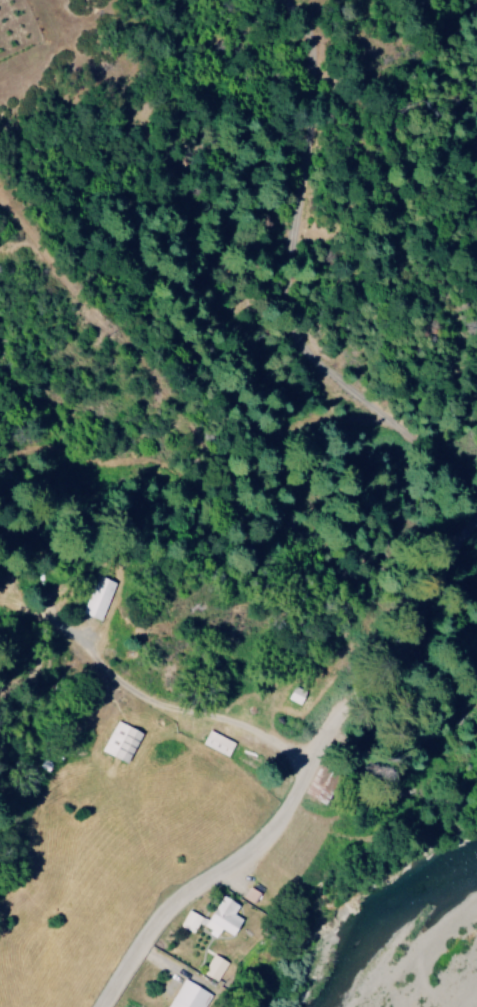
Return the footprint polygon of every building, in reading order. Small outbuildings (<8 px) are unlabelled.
[(82,614),(100,621),(117,583),(99,575),(82,614)] [(140,733),(116,721),(100,752),(124,763),(140,733)] [(233,743),(207,730),(200,744),(226,756),(233,743)] [(236,906),(219,895),(205,920),(200,917),(196,924),(215,935),(219,929),(229,935),(239,919),(231,914),(236,906)] [(178,927),(191,933),(199,917),(186,910),(178,927)] [(226,963),(212,954),(200,974),(215,982),(226,963)] [(183,979),(165,1006),(202,1006),(209,996),(183,979)]
